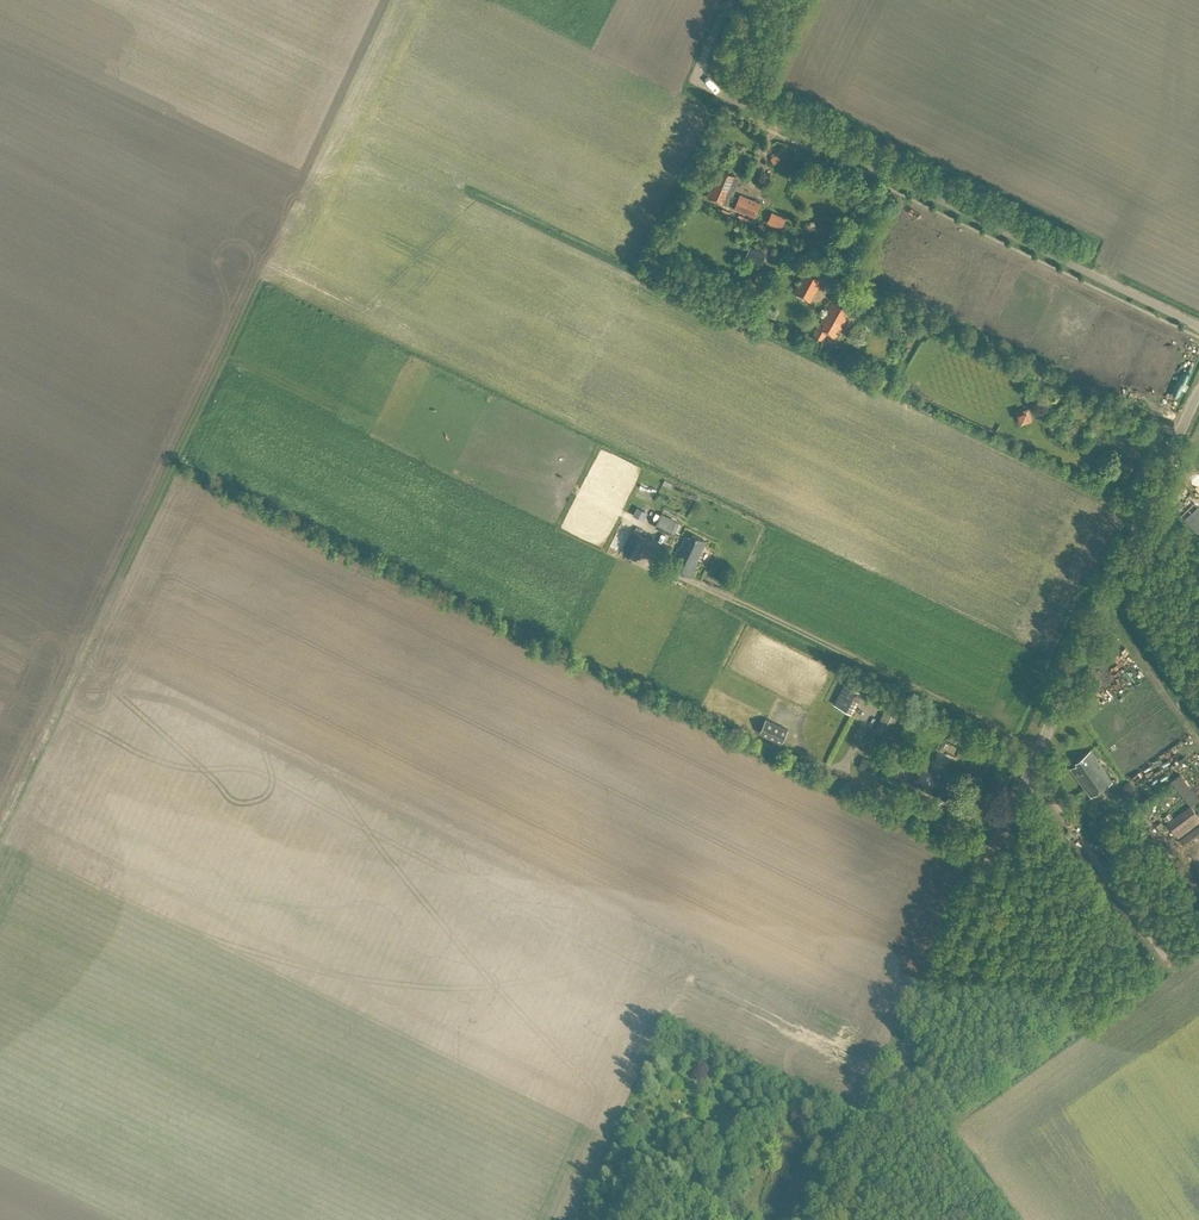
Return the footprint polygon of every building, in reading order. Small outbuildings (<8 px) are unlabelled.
[(733,190),(739,177),(722,171),(721,174),(717,173),(707,196),(726,204),(732,189),(733,190)] [(734,208),(755,217),(761,202),(740,194),(734,208)] [(786,218),(772,212),(767,223),(782,229),(786,218)] [(755,259),(759,251),(751,247),(747,255),(755,259)] [(810,301),(823,276),(806,267),(793,291),(810,301)] [(758,297),(765,286),(750,277),(744,289),(758,297)] [(848,315),(853,306),(839,298),(838,301),(833,299),(813,335),(822,340),(826,332),(836,337),(838,333),(835,332),(838,327),(840,328),(842,326),(840,324),(842,319),(845,321),(847,318),(844,316),(846,313),(848,315)] [(1019,425),(1032,420),(1028,407),(1015,412),(1019,425)] [(665,479),(663,483),(671,487),(673,484),(665,479)] [(673,532),(679,517),(662,510),(656,524),(673,532)] [(634,530),(623,552),(637,559),(648,537),(634,530)] [(691,538),(687,536),(681,548),(680,547),(670,568),(691,578),(698,563),(697,563),(707,542),(693,535),(691,538)] [(844,682),(834,704),(852,712),(863,691),(844,682)] [(886,707),(875,729),(889,735),(899,713),(886,707)] [(788,729),(766,718),(759,733),(781,743),(788,729)] [(882,738),(875,755),(882,758),(889,741),(882,738)] [(1091,795),(1111,781),(1089,751),(1076,761),(1077,763),(1071,767),(1091,795)] [(859,768),(871,773),(876,762),(864,756),(859,768)] [(946,800),(953,784),(949,782),(952,776),(922,762),(912,784),(946,800)] [(1193,803),(1198,798),(1198,792),(1181,771),(1172,779),(1193,803)] [(1126,801),(1137,793),(1129,781),(1118,789),(1126,801)] [(1172,797),(1176,789),(1169,786),(1166,794),(1172,797)] [(1167,822),(1179,839),(1198,825),(1198,816),(1191,805),(1167,822)] [(1090,826),(1097,837),(1105,831),(1098,821),(1090,826)]
